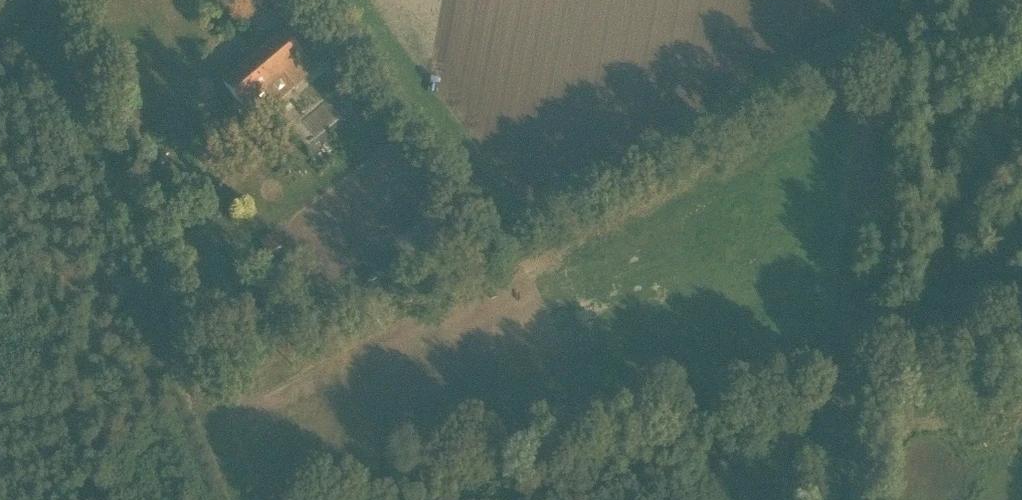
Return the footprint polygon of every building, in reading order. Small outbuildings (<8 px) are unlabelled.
[(285,33),(266,49),(224,84),(245,110),(240,114),(251,128),(266,116),(258,107),(263,103),(259,98),(267,91),(276,103),(316,69),(307,58),(285,33)] [(267,256),(283,248),(276,232),(259,240),(267,256)]
